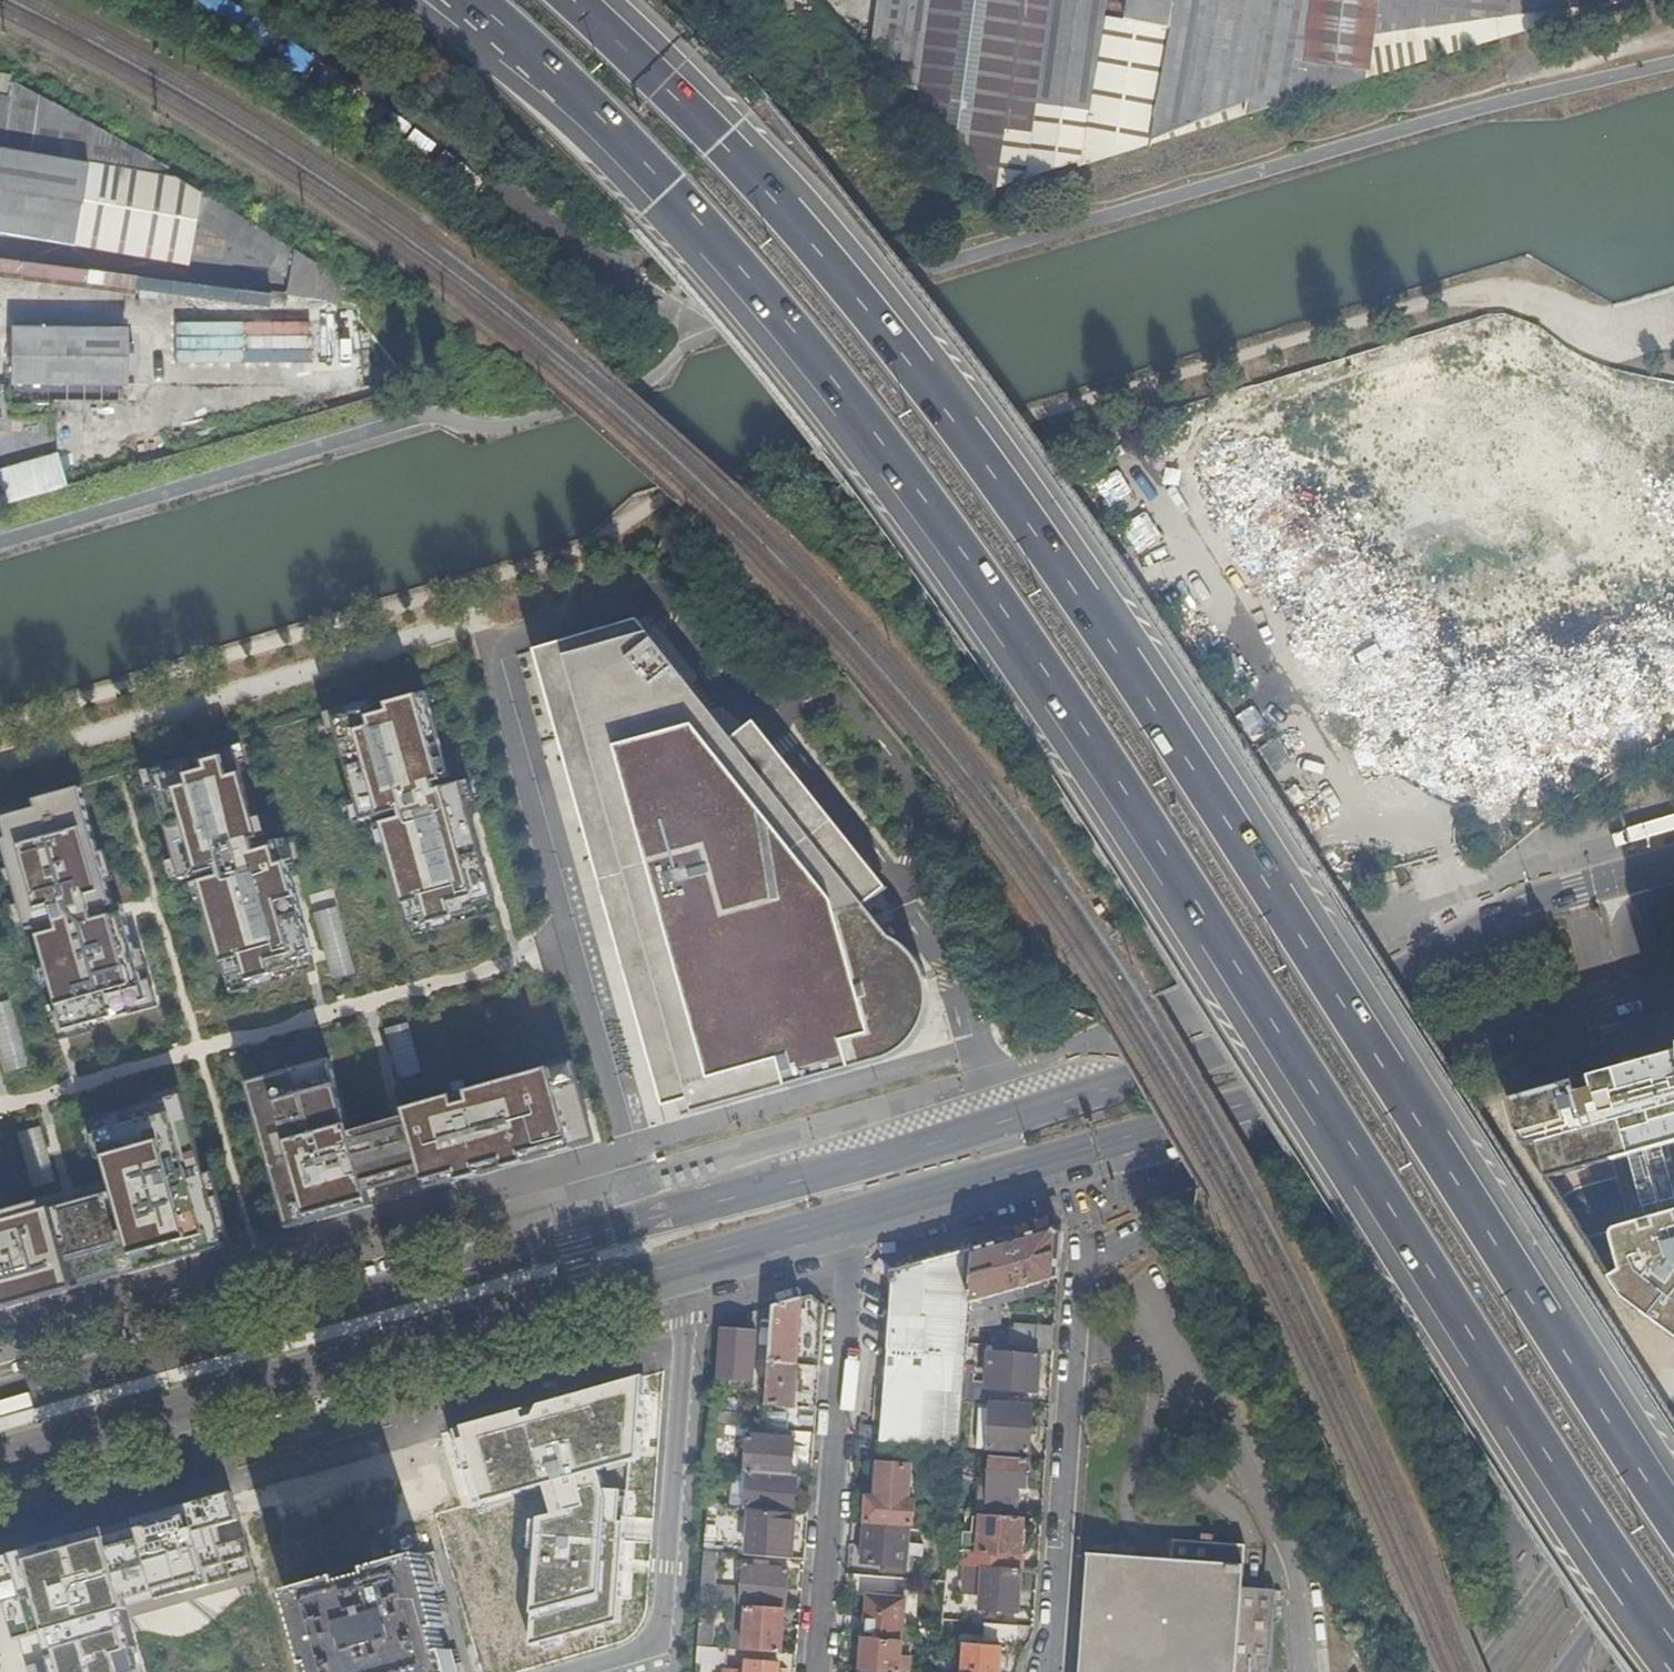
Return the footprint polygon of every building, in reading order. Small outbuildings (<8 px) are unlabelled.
[(915,102),(922,48),(929,0),(889,0),(882,51),(881,66),(897,82),(905,91),(915,102)] [(933,0),(929,0),(922,48),(915,102),(919,106),(930,26),(933,0)] [(998,187),(1009,112),(1023,0),(933,0),(930,26),(919,106),(937,124),(945,132),(998,187)] [(999,188),(1049,172),(1086,161),(1089,139),(1113,3),(1113,0),(1023,0),(1009,112),(998,187),(999,188)] [(1131,0),(1113,0),(1113,3),(1089,139),(1107,141),(1120,61),(1131,0)] [(1107,155),(1153,140),(1177,0),(1133,0),(1107,155)] [(1246,110),(1266,0),(1177,0),(1153,140),(1246,110)] [(1303,100),(1308,63),(1284,60),(1286,41),(1281,40),(1261,37),(1266,0),(1246,110),(1280,104),(1288,103),(1303,101),(1303,100)] [(1261,37),(1281,40),(1287,0),(1266,0),(1261,37)] [(1281,40),(1286,41),(1291,0),(1287,0),(1281,40)] [(1308,63),(1315,0),(1291,0),(1286,41),(1284,60),(1308,63)] [(1374,30),(1377,0),(1315,0),(1308,63),(1369,71),(1374,30)] [(1382,29),(1386,0),(1377,0),(1374,30),(1382,29)] [(1632,0),(1609,0),(1579,4),(1463,19),(1382,29),(1378,72),(1377,77),(1392,72),(1488,43),(1632,0)] [(1609,0),(1386,0),(1382,29),(1463,19),(1579,4),(1609,0)] [(1378,72),(1382,29),(1374,30),(1369,71),(1378,72)] [(1303,100),(1377,77),(1378,72),(1369,71),(1308,63),(1303,100)] [(88,244),(191,263),(198,216),(290,274),(287,290),(347,298),(348,293),(349,278),(296,244),(295,245),(262,224),(203,187),(202,188),(163,164),(96,123),(9,77),(5,96),(0,95),(0,230),(88,244)] [(1086,161),(1104,156),(1107,141),(1089,139),(1086,161)] [(203,295),(264,306),(266,294),(206,283),(203,295)] [(281,383),(315,381),(311,311),(277,313),(281,383)] [(124,382),(124,327),(10,326),(10,381),(124,382)] [(1673,653),(1673,436),(1656,431),(1673,428),(1673,375),(1481,327),(1376,348),(1365,389),(1242,414),(1268,542),(1302,550),(1308,578),(1341,586),(1367,715),(1673,653)] [(33,487),(24,462),(0,469),(0,497),(33,487)] [(0,497),(0,504),(35,493),(33,487),(0,497)] [(535,651),(663,1110),(678,1106),(682,1119),(897,1059),(905,1055),(913,1050),(920,1043),(927,1034),(933,1024),(937,1012),(939,1000),(938,985),(935,974),(929,962),(921,950),(911,940),(901,932),(888,926),(885,927),(868,906),(879,897),(889,889),(757,724),(736,741),(640,620),(535,651)] [(368,711),(336,720),(364,823),(402,812),(404,819),(384,825),(411,920),(428,915),(431,924),(481,911),(478,901),(495,897),(464,784),(436,792),(434,785),(444,782),(420,697),(388,706),(390,713),(370,719),(368,711)] [(186,769),(154,778),(182,881),(220,870),(222,877),(202,883),(229,978),(246,973),(249,982),(299,969),(296,959),(314,955),(282,842),(254,850),(252,843),(262,840),(238,755),(206,764),(208,771),(188,777),(186,769)] [(58,1015),(142,991),(121,915),(114,917),(78,791),(34,803),(36,811),(0,821),(0,837),(24,924),(32,922),(58,1015)] [(334,979),(358,972),(338,906),(315,913),(334,979)] [(28,1067),(10,999),(0,1001),(0,1055),(5,1073),(28,1067)] [(1624,1297),(1673,1331),(1673,1163),(1672,1152),(1673,1151),(1673,1054),(1502,1105),(1536,1148),(1555,1176),(1629,1157),(1648,1221),(1616,1231),(1614,1238),(1621,1270),(1610,1276),(1624,1297)] [(547,1070),(549,1078),(568,1072),(566,1064),(547,1070)] [(421,1178),(425,1191),(589,1145),(568,1072),(549,1078),(547,1070),(402,1110),(404,1118),(349,1134),(336,1088),(323,1091),(320,1080),(266,1095),(269,1108),(254,1112),(287,1230),(369,1207),(366,1194),(421,1178)] [(333,1077),(320,1080),(323,1091),(336,1088),(333,1077)] [(250,1100),(254,1112),(269,1108),(266,1095),(250,1100)] [(224,1247),(182,1097),(96,1121),(116,1194),(0,1226),(0,1310),(224,1247)] [(24,1150),(44,1146),(41,1128),(21,1132),(24,1150)] [(1065,1235),(1057,1228),(978,1251),(973,1303),(1017,1291),(1017,1296),(1019,1301),(1019,1302),(1045,1294),(1042,1284),(1062,1278),(1065,1235)] [(973,1303),(978,1251),(925,1265),(921,1311),(919,1353),(969,1357),(970,1344),(971,1332),(972,1315),(973,1303)] [(921,1311),(925,1265),(897,1273),(894,1309),(921,1311)] [(1005,1305),(1019,1301),(1017,1296),(1017,1291),(973,1303),(972,1315),(1005,1305)] [(814,1296),(804,1299),(799,1365),(822,1367),(827,1308),(814,1296)] [(804,1299),(776,1307),(771,1362),(799,1365),(804,1299)] [(1004,1323),(1005,1305),(972,1315),(971,1332),(1004,1323)] [(919,1353),(921,1311),(894,1309),(890,1351),(919,1353)] [(1011,1347),(1056,1350),(1058,1328),(1018,1324),(1018,1329),(1013,1329),(1011,1347)] [(758,1332),(723,1329),(719,1379),(755,1382),(758,1332)] [(969,1357),(919,1353),(890,1351),(882,1442),(960,1447),(965,1399),(967,1372),(968,1366),(969,1357)] [(965,1399),(993,1401),(994,1385),(1015,1387),(1015,1390),(1040,1392),(1042,1355),(992,1351),(989,1384),(974,1383),(975,1373),(967,1372),(965,1399)] [(799,1365),(771,1362),(768,1405),(795,1408),(799,1365)] [(644,1378),(452,1433),(474,1506),(548,1485),(555,1514),(539,1519),(535,1610),(596,1593),(603,1469),(639,1459),(643,1385),(644,1378)] [(1035,1408),(994,1405),(991,1449),(1031,1453),(1035,1408)] [(766,1429),(751,1428),(748,1473),(752,1473),(794,1476),(797,1432),(766,1429)] [(1029,1489),(1030,1460),(993,1456),(992,1486),(984,1486),(982,1511),(1017,1514),(1018,1488),(1029,1489)] [(880,1486),(912,1488),(914,1466),(883,1464),(880,1486)] [(794,1476),(752,1473),(750,1506),(762,1507),(783,1509),(797,1510),(800,1476),(794,1476)] [(911,1500),(912,1488),(880,1486),(879,1497),(870,1496),(868,1522),(916,1525),(918,1500),(911,1500)] [(18,1640),(42,1633),(125,1610),(256,1573),(233,1493),(0,1558),(0,1580),(18,1640)] [(761,1512),(755,1512),(751,1556),(792,1559),(795,1515),(783,1514),(761,1512)] [(987,1567),(1023,1570),(1024,1557),(1020,1556),(1020,1542),(1025,1542),(1027,1520),(984,1517),(984,1518),(968,1516),(965,1565),(987,1567)] [(909,1572),(912,1530),(867,1526),(864,1563),(888,1565),(888,1571),(909,1572)] [(1176,1541),(1174,1560),(1092,1554),(1083,1671),(1272,1671),(1278,1591),(1244,1588),(1247,1546),(1176,1541)] [(290,1592),(312,1671),(456,1671),(423,1554),(290,1592)] [(703,1602),(736,1605),(743,1605),(743,1603),(788,1607),(791,1569),(746,1566),(744,1587),(721,1586),(720,1588),(715,1588),(716,1561),(706,1560),(703,1602)] [(1020,1612),(1023,1570),(987,1567),(985,1609),(1020,1612)] [(870,1595),(866,1637),(904,1640),(907,1599),(870,1595)] [(736,1605),(733,1649),(782,1653),(785,1609),(743,1605),(736,1605)] [(26,1669),(27,1671),(143,1671),(125,1610),(42,1633),(50,1662),(26,1669)] [(1018,1642),(1019,1626),(989,1623),(988,1639),(1018,1642)] [(701,1629),(700,1647),(714,1648),(715,1630),(701,1629)] [(863,1670),(889,1671),(901,1671),(904,1640),(866,1637),(863,1670)] [(1005,1648),(981,1646),(981,1655),(975,1659),(966,1659),(965,1671),(1003,1671),(1005,1648)] [(700,1647),(698,1662),(729,1665),(730,1649),(714,1648),(700,1647)] [(780,1665),(749,1662),(749,1668),(743,1667),(742,1671),(780,1671),(780,1665)]
